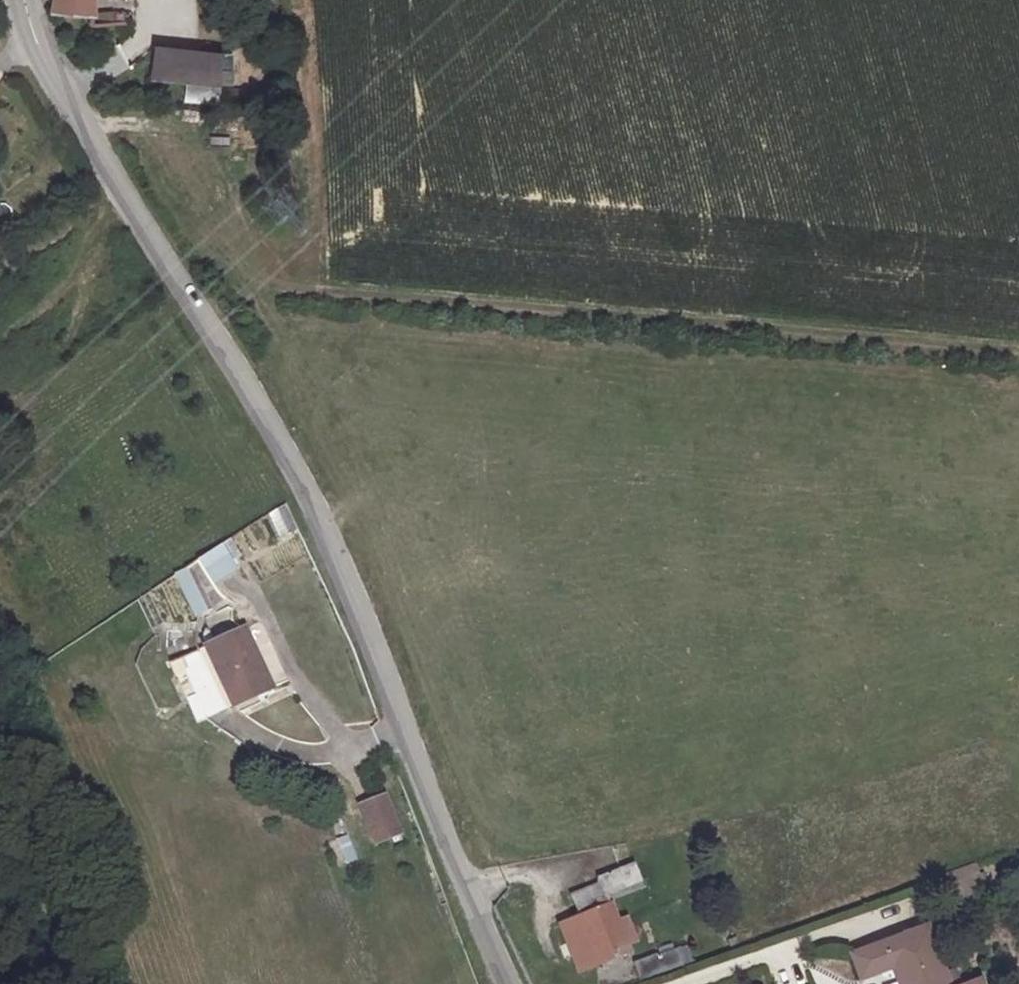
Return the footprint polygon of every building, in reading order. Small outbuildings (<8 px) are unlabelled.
[(54,13),(92,16),(93,0),(55,0),(54,13)] [(217,86),(220,55),(157,48),(153,79),(217,86)] [(265,515),(278,541),(297,531),(284,506),(265,515)] [(207,587),(242,570),(229,543),(194,559),(207,587)] [(186,569),(172,575),(192,619),(206,612),(186,569)] [(211,648),(232,709),(274,694),(254,634),(211,648)] [(364,821),(376,860),(400,852),(385,813),(364,821)] [(552,970),(570,963),(579,983),(594,983),(611,978),(607,969),(621,964),(610,938),(596,944),(587,922),(627,907),(619,888),(550,914),(562,943),(545,950),(552,970)] [(846,977),(848,983),(936,983),(923,949),(846,977)] [(638,977),(659,972),(655,956),(634,961),(638,977)]
